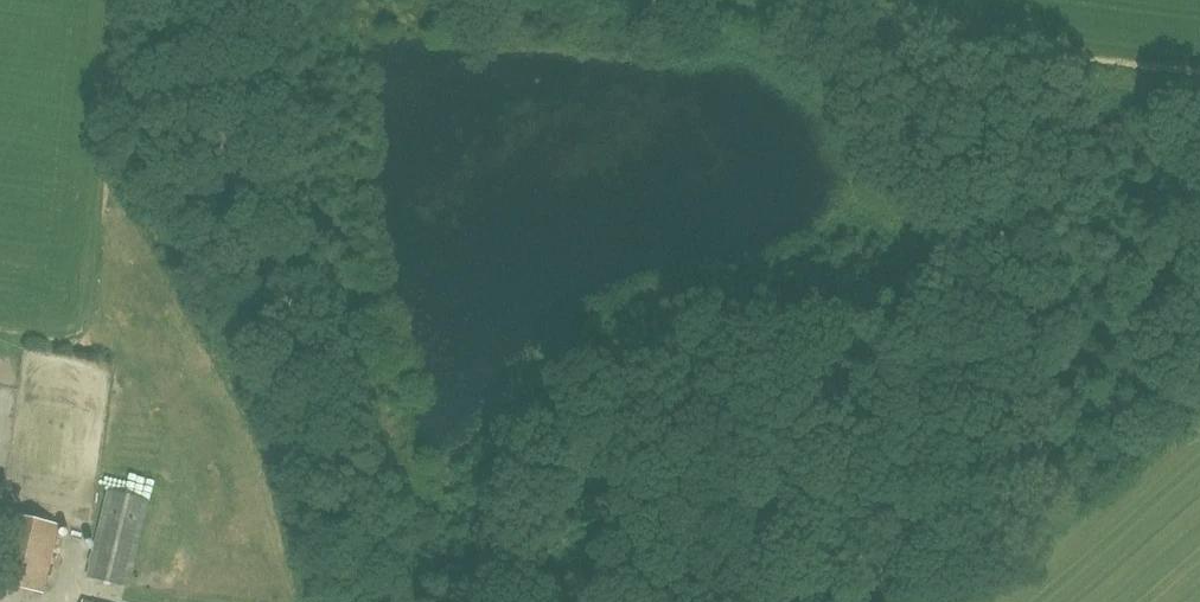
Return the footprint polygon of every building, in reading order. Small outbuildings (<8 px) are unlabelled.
[(86,577),(128,587),(150,499),(108,489),(86,577)] [(58,526),(11,515),(0,560),(0,579),(43,590),(58,526)]
